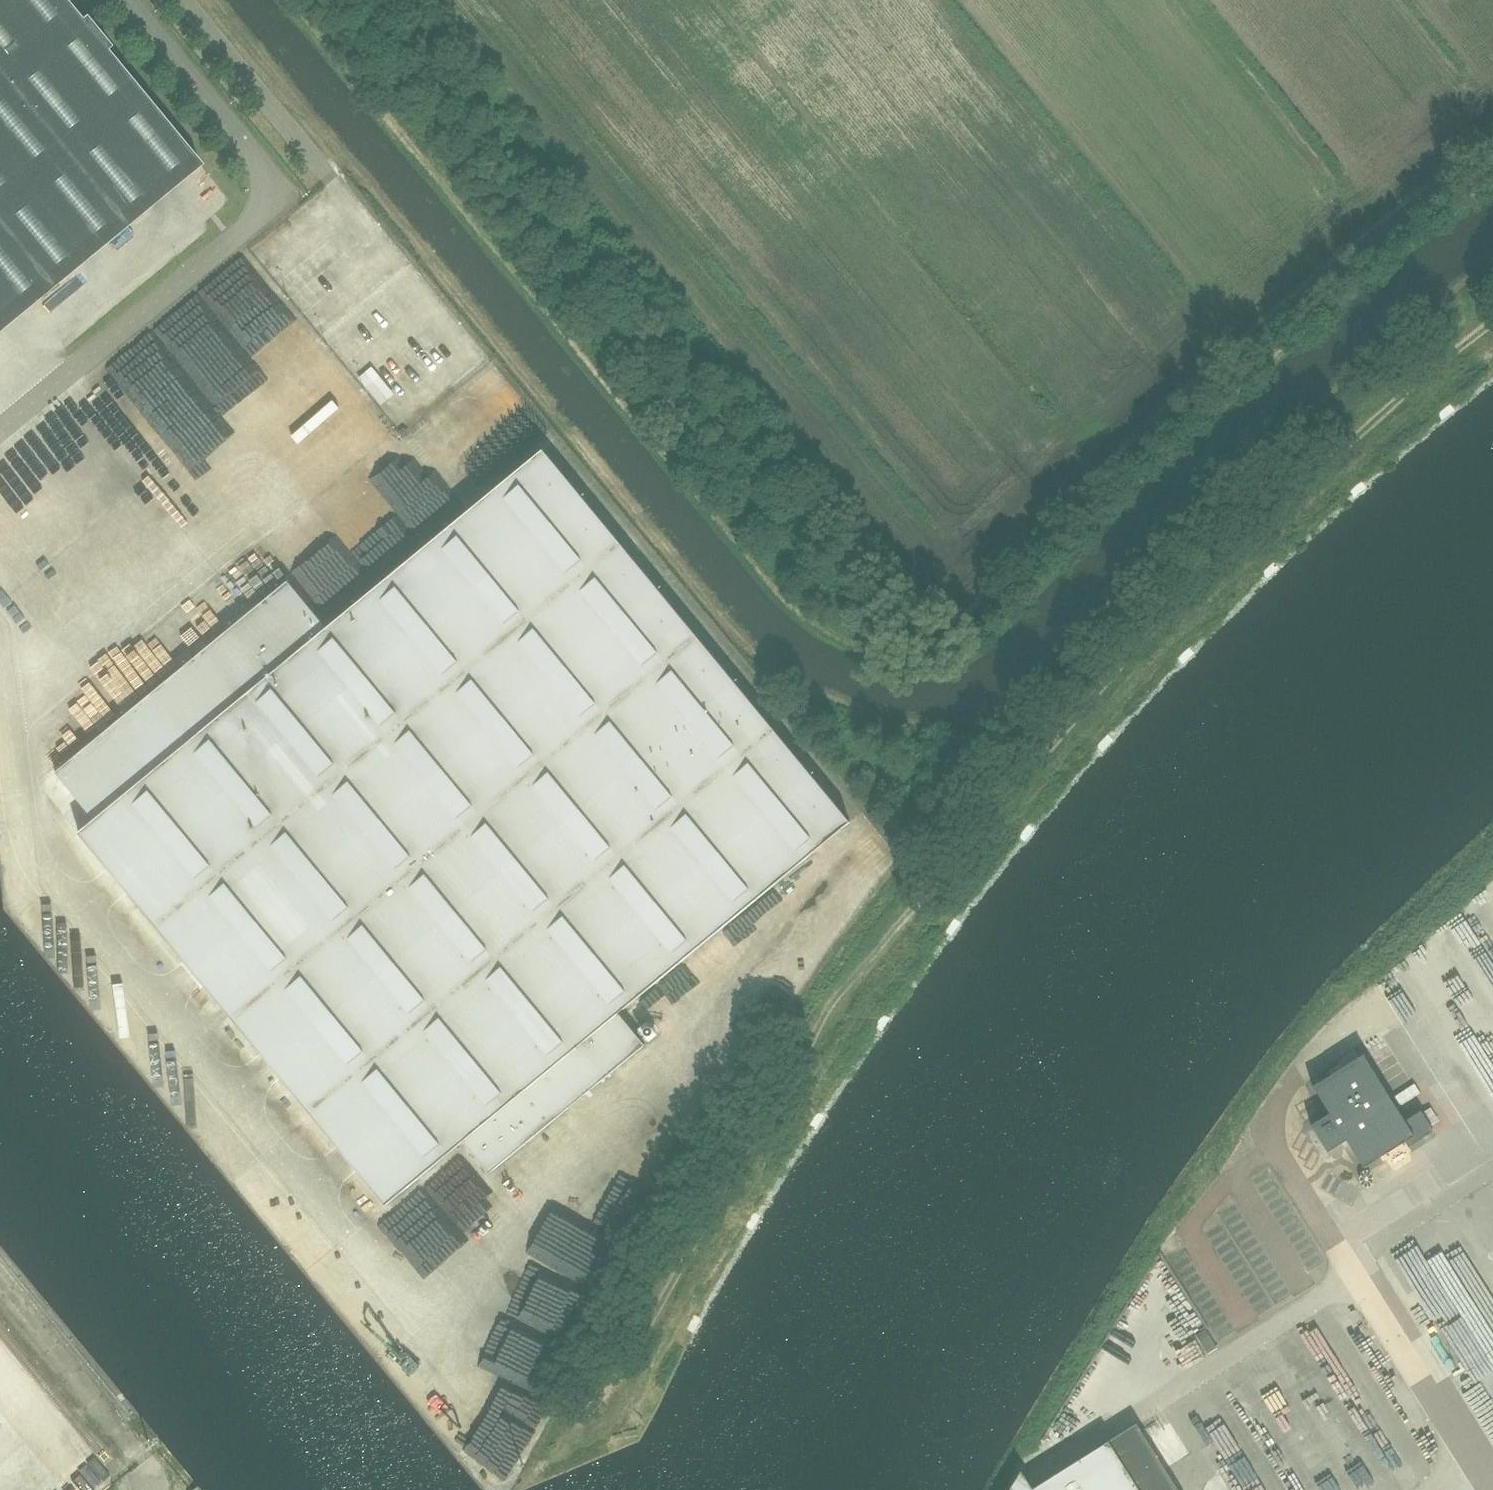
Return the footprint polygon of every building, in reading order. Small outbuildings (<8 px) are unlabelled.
[(201,164),(106,50),(110,46),(84,15),(80,19),(65,0),(0,0),(0,330),(201,164)] [(79,833),(386,1206),(464,1142),(490,1173),(644,1046),(618,1014),(851,823),(543,450),(326,629),(287,582),(55,773),(95,820),(79,833)] [(1421,1112),(1406,1122),(1365,1056),(1314,1088),(1329,1113),(1312,1124),(1328,1150),(1346,1138),(1365,1169),(1405,1143),(1409,1149),(1434,1133),(1421,1112)] [(1198,1347),(1207,1359),(1217,1353),(1208,1340),(1198,1347)] [(1021,1471),(1010,1489),(1178,1489),(1137,1424),(1033,1489),(1022,1472),(1021,1471)]
